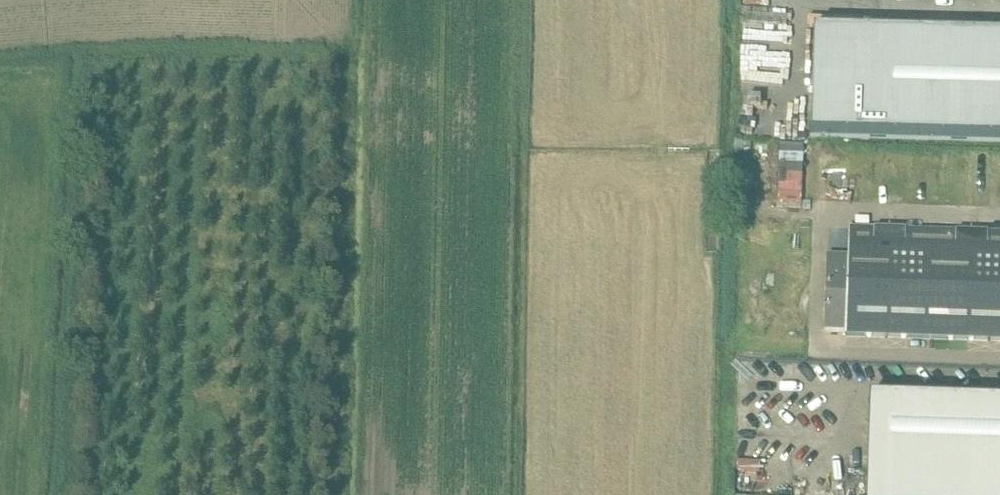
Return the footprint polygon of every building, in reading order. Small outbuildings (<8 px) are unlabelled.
[(813,33),(811,138),(999,143),(999,38),(813,33)] [(802,203),(804,144),(779,143),(777,203),(802,203)] [(849,227),(847,266),(827,265),(824,330),(844,331),(844,336),(999,341),(999,232),(849,227)] [(870,398),(867,494),(999,494),(999,402),(870,398)]
